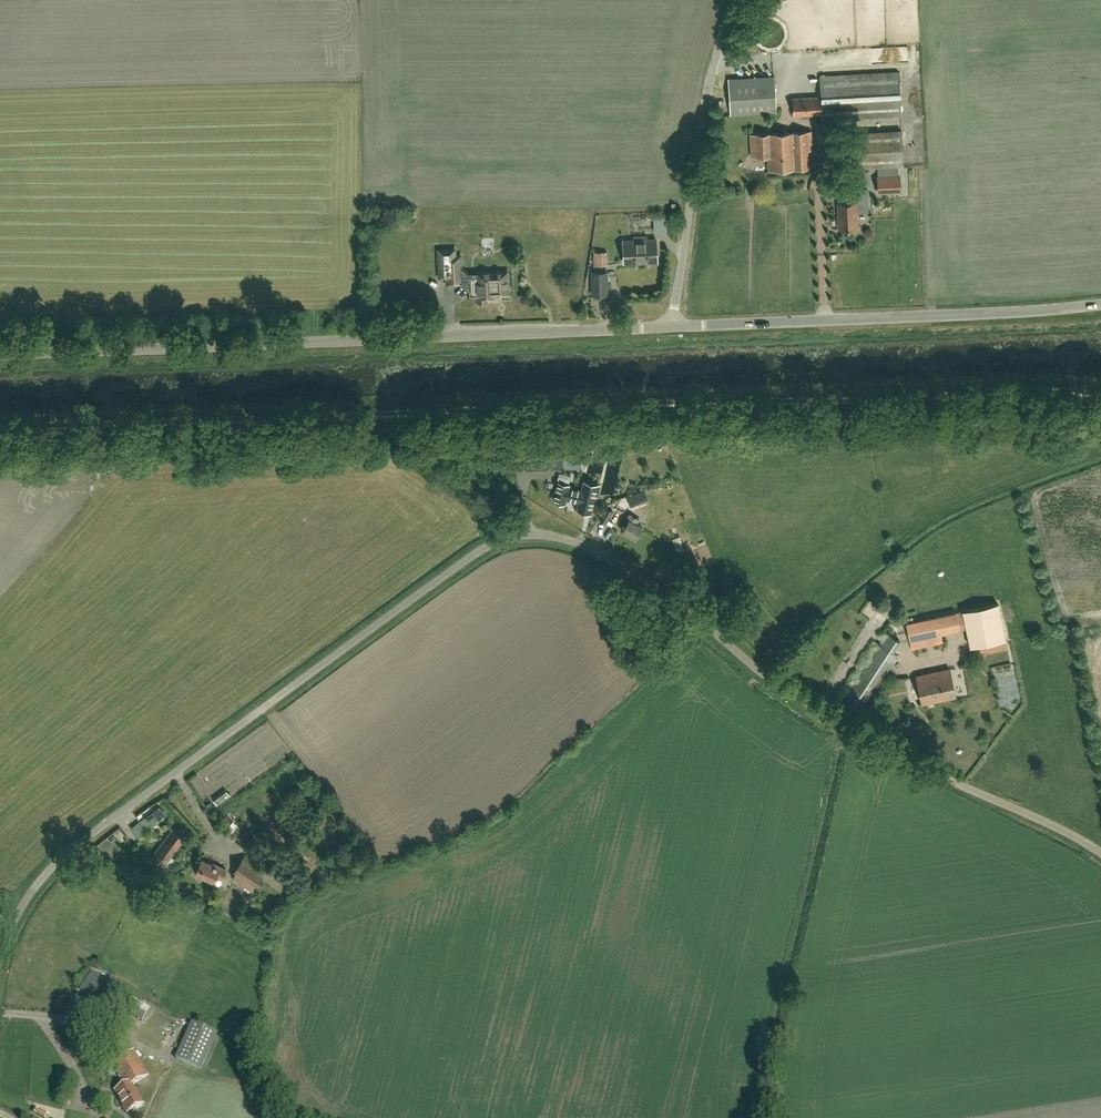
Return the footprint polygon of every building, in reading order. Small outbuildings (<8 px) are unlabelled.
[(822,120),(901,116),(898,72),(820,76),(821,96),(792,98),(794,115),(821,114),(822,120)] [(776,111),(774,75),(728,78),(731,114),(776,111)] [(850,168),(903,165),(901,130),(848,133),(850,168)] [(769,170),(809,168),(808,150),(812,150),(812,131),(751,134),(752,157),(768,156),(769,170)] [(900,191),(899,176),(898,176),(877,177),(878,192),(900,191)] [(854,189),(854,203),(838,203),(840,229),(857,228),(856,206),(868,206),(867,188),(854,189)] [(666,230),(666,216),(653,216),(653,230),(666,230)] [(638,255),(638,262),(657,261),(656,239),(637,240),(637,248),(635,248),(635,255),(638,255)] [(624,263),(638,262),(638,255),(635,255),(635,248),(637,248),(637,240),(623,241),(624,263)] [(454,251),(439,252),(440,277),(448,277),(448,284),(461,283),(460,258),(454,258),(454,251)] [(594,252),(595,266),(606,266),(606,252),(594,252)] [(607,272),(592,273),(593,295),(607,294),(607,272)] [(477,296),(477,300),(478,303),(480,304),(483,305),(486,304),(487,302),(487,299),(494,299),(494,295),(508,294),(507,274),(496,274),(476,274),(476,277),(464,278),(464,286),(470,291),(470,296),(477,296)] [(582,491),(568,487),(568,485),(558,482),(553,500),(564,502),(565,498),(579,502),(577,509),(590,512),(595,495),(597,495),(599,486),(584,482),(582,491)] [(630,506),(648,497),(643,487),(625,496),(630,506)] [(613,512),(606,507),(599,519),(606,523),(613,512)] [(636,539),(642,527),(637,524),(639,519),(629,514),(624,524),(626,525),(622,532),(636,539)] [(668,566),(671,573),(695,562),(692,555),(668,566)] [(940,634),(966,628),(970,647),(1005,639),(998,604),(963,611),(956,613),(906,623),(912,649),(942,642),(940,634)] [(893,652),(899,642),(886,633),(840,703),(859,715),(898,656),(893,652)] [(1009,667),(997,669),(998,676),(1011,674),(1009,667)] [(955,697),(949,669),(916,676),(922,704),(955,697)] [(225,789),(212,799),(217,805),(230,795),(225,789)] [(220,825),(226,830),(234,819),(228,814),(220,825)] [(144,818),(131,828),(138,837),(151,826),(144,818)] [(179,845),(168,836),(152,856),(163,865),(173,852),(179,845)] [(245,856),(231,876),(251,889),(265,869),(245,856)] [(213,882),(216,876),(222,879),(227,870),(212,862),(211,864),(201,860),(195,873),(213,882)] [(99,976),(80,1003),(104,1020),(123,993),(99,976)] [(143,1021),(150,1009),(129,997),(122,1009),(143,1021)] [(174,1058),(201,1070),(217,1033),(190,1021),(174,1058)] [(148,1076),(133,1051),(112,1063),(112,1062),(112,1063),(125,1086),(115,1092),(127,1113),(142,1104),(132,1085),(148,1076)] [(43,1117),(48,1117),(49,1115),(35,1107),(32,1112),(43,1117)]
